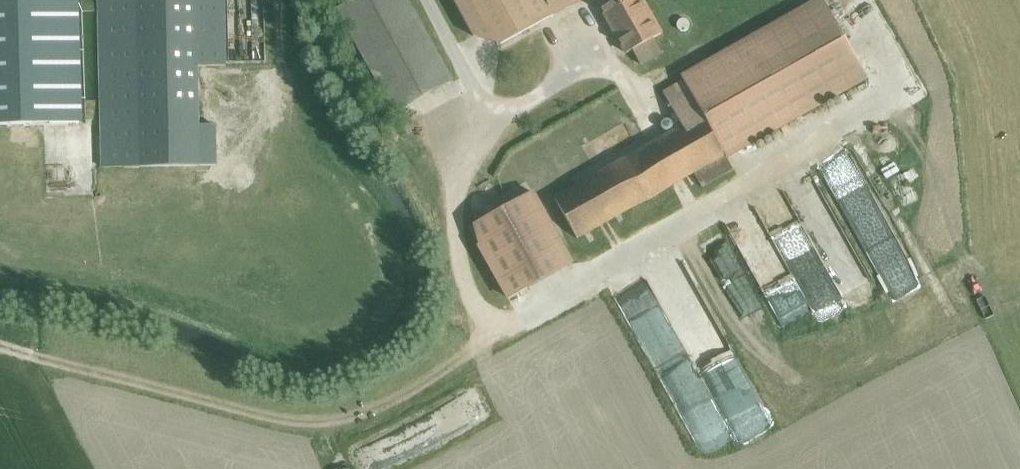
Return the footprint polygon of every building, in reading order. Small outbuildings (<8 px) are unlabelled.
[(80,0),(0,0),(0,126),(85,124),(80,0)] [(226,0),(98,0),(101,166),(219,165),(218,124),(200,125),(199,66),(227,65),(226,0)] [(410,0),(352,0),(336,9),(394,114),(454,81),(410,0)] [(473,36),(499,45),(554,14),(546,0),(453,0),(473,36)] [(554,14),(555,15),(582,0),(546,0),(554,14)] [(682,124),(556,197),(578,239),(694,173),(703,188),(734,170),(727,159),(869,79),(824,0),(814,0),(681,74),(684,79),(663,91),(682,124)] [(627,52),(632,49),(642,66),(664,53),(654,37),(659,34),(640,0),(600,0),(598,1),(627,52)] [(533,189),(473,224),(478,243),(476,244),(508,299),(574,261),(533,189)] [(882,238),(849,255),(863,281),(896,263),(882,238)] [(755,324),(710,242),(690,253),(735,335),(755,324)] [(684,447),(751,409),(665,257),(629,277),(681,368),(649,386),(684,447)] [(756,302),(765,327),(797,317),(789,291),(756,302)]
